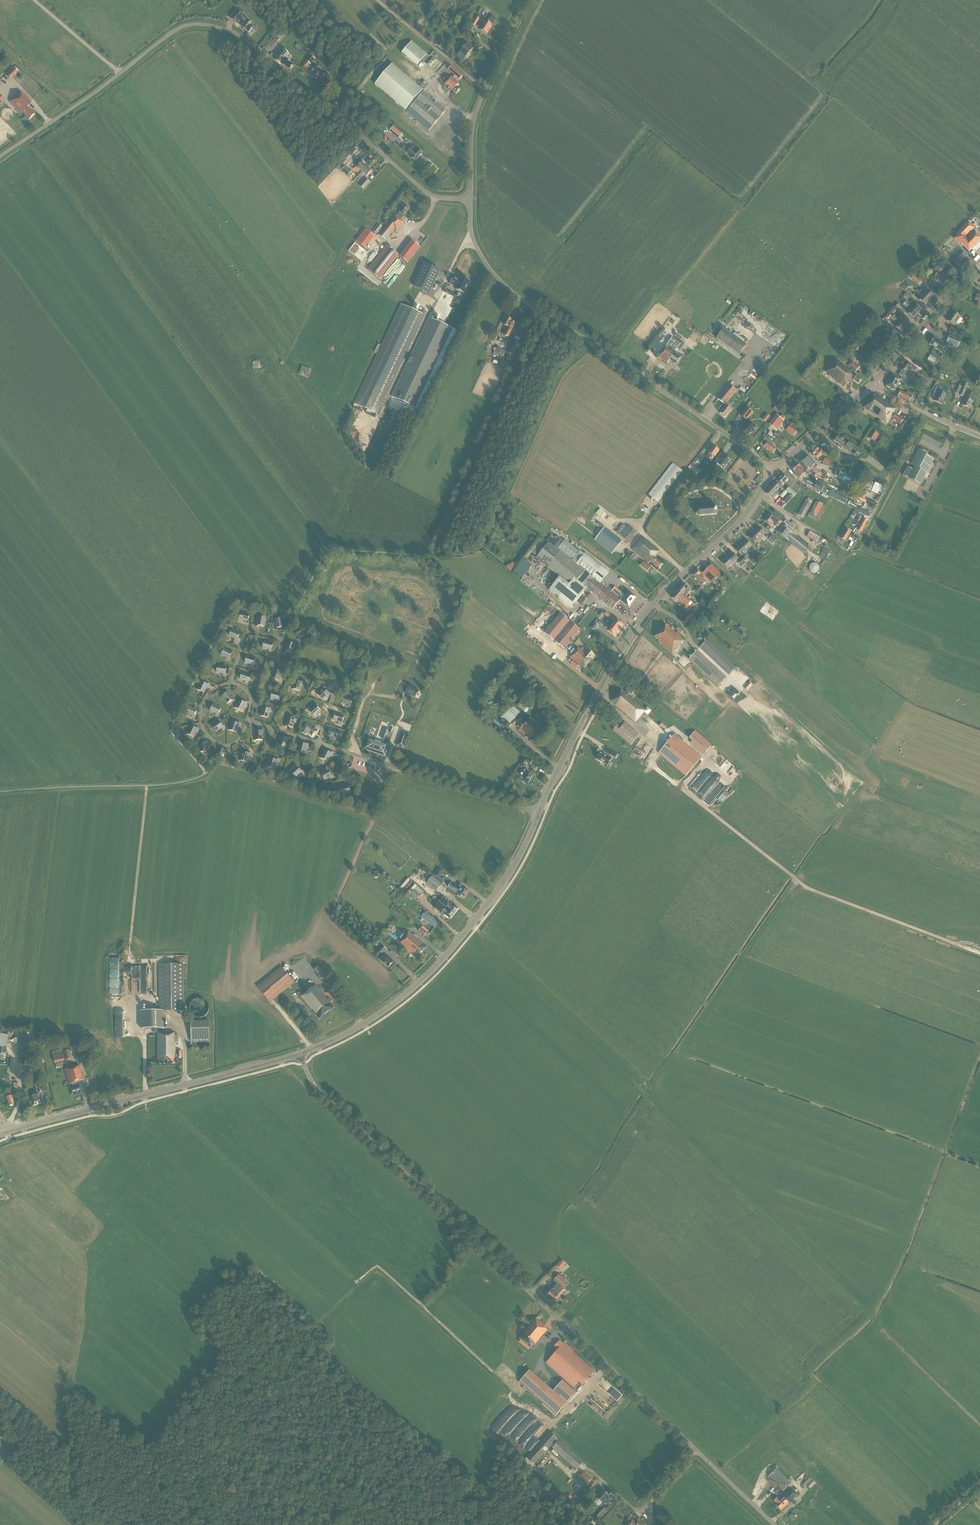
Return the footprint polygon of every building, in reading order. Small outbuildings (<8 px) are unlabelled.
[(246,30),(249,32),(253,27),(245,20),(246,19),(242,15),(245,12),(241,8),(232,19),(236,22),(237,21),(241,25),(244,28),(243,28),(246,31),(246,30)] [(475,27),(480,18),(477,16),(472,25),(475,27)] [(480,27),(479,29),(487,34),(492,25),(486,21),(482,19),(481,21),(484,23),(481,28),(480,27)] [(447,47),(438,40),(435,44),(444,51),(447,47)] [(417,66),(427,55),(412,42),(402,53),(406,57),(406,56),(417,66)] [(464,46),(459,58),(463,61),(466,58),(467,58),(469,55),(474,49),(467,44),(464,47),(464,46)] [(288,61),(288,60),(286,58),(289,54),(283,49),(275,60),(280,64),(281,63),(284,65),(290,70),(294,66),(288,61)] [(307,62),(301,68),(303,70),(305,68),(304,67),(308,62),(311,65),(318,57),(314,53),(307,62)] [(430,66),(436,60),(433,58),(427,64),(430,66)] [(436,73),(442,65),(439,63),(433,70),(436,73)] [(389,68),(375,85),(429,131),(447,111),(424,91),(416,100),(415,100),(423,91),(392,64),(389,68)] [(325,74),(316,65),(312,69),(313,69),(311,72),(314,74),(312,76),(316,79),(320,75),(322,77),(325,74)] [(451,66),(448,70),(454,75),(452,78),(451,77),(445,83),(457,93),(460,89),(457,86),(459,84),(453,79),(456,76),(460,79),(463,76),(451,66)] [(10,70),(6,74),(10,79),(14,75),(10,70)] [(430,85),(425,81),(419,87),(425,91),(430,85)] [(27,107),(31,103),(20,91),(10,101),(21,113),(22,112),(29,120),(35,115),(27,107)] [(393,126),(389,131),(394,135),(395,134),(399,138),(403,134),(393,126)] [(409,151),(404,146),(401,149),(406,154),(407,153),(412,157),(411,158),(415,162),(422,154),(418,150),(416,153),(411,149),(409,151)] [(367,167),(362,163),(357,168),(361,171),(358,173),(360,175),(367,167)] [(341,170),(348,176),(352,172),(345,166),(341,170)] [(367,177),(372,171),(367,167),(360,175),(361,176),(364,174),(367,177)] [(366,179),(360,186),(364,189),(370,182),(366,179)] [(405,205),(400,212),(396,216),(395,215),(379,235),(385,240),(390,233),(393,236),(398,230),(397,230),(404,223),(401,221),(405,216),(404,215),(409,209),(405,205)] [(977,230),(968,221),(955,235),(957,237),(955,239),(961,246),(962,245),(969,252),(979,241),(979,237),(975,232),(977,230)] [(401,242),(405,237),(406,238),(413,230),(404,223),(398,231),(394,237),(401,242)] [(373,231),(377,234),(382,227),(379,224),(373,231)] [(366,230),(356,241),(365,248),(374,237),(366,230)] [(399,256),(408,263),(420,247),(412,241),(399,256)] [(386,246),(367,269),(379,279),(398,256),(386,246)] [(957,258),(961,262),(967,255),(963,252),(957,258)] [(964,264),(962,267),(966,272),(973,265),(968,260),(967,260),(966,261),(965,259),(962,261),(964,264)] [(944,269),(938,264),(933,270),(937,274),(934,278),(943,286),(948,280),(940,273),(944,269)] [(440,275),(424,267),(413,290),(430,297),(433,290),(437,282),(440,275)] [(912,278),(919,285),(922,281),(915,275),(912,278)] [(461,281),(453,277),(450,284),(457,288),(456,290),(464,294),(470,281),(462,277),(461,281)] [(924,292),(921,290),(920,292),(930,301),(934,296),(928,290),(925,294),(924,293),(924,292)] [(888,297),(894,301),(897,296),(891,292),(888,297)] [(920,292),(918,294),(921,296),(921,295),(922,297),(919,300),(925,305),(930,301),(920,292)] [(914,307),(906,301),(904,303),(909,307),(912,309),(917,314),(921,310),(916,305),(914,307)] [(377,414),(425,316),(427,311),(423,309),(421,313),(402,304),(401,304),(402,304),(354,403),(353,403),(354,403),(377,414),(377,415),(377,414)] [(738,328),(781,347),(786,335),(784,334),(785,333),(756,320),(759,315),(739,306),(733,318),(741,322),(738,328)] [(917,314),(912,309),(908,314),(913,319),(917,314)] [(960,324),(963,319),(960,318),(960,317),(953,312),(947,321),(954,326),(957,322),(960,324)] [(420,410),(457,331),(434,320),(436,315),(431,313),(429,318),(392,396),(420,410)] [(897,320),(892,316),(890,318),(898,325),(896,327),(901,332),(905,328),(902,325),(900,323),(897,320)] [(509,327),(505,335),(509,337),(515,323),(511,321),(512,320),(507,318),(504,325),(509,327)] [(909,323),(904,318),(900,323),(902,325),(905,328),(909,323)] [(960,332),(960,331),(958,330),(951,327),(949,331),(958,335),(961,336),(965,338),(966,338),(971,341),(972,339),(967,336),(968,334),(964,332),(963,333),(960,332)] [(724,329),(717,339),(739,355),(747,345),(724,329)] [(663,331),(656,340),(660,342),(666,334),(663,331)] [(521,339),(514,336),(508,350),(516,353),(521,339)] [(666,345),(658,357),(667,363),(669,360),(674,362),(673,363),(675,364),(676,364),(681,357),(674,353),(677,348),(680,350),(684,344),(672,336),(666,345)] [(950,336),(947,342),(958,347),(961,340),(950,336)] [(935,338),(930,344),(941,352),(946,345),(940,341),(935,338)] [(494,344),(491,352),(497,355),(500,347),(494,344)] [(935,364),(937,360),(928,355),(926,360),(935,364)] [(836,358),(825,372),(845,387),(848,383),(848,384),(852,379),(858,384),(862,380),(855,375),(856,375),(853,373),(855,370),(856,371),(857,369),(858,370),(859,369),(858,368),(859,367),(852,361),(849,365),(853,368),(851,370),(836,358)] [(911,365),(907,362),(904,366),(911,371),(915,373),(918,369),(911,364),(911,365)] [(302,366),(299,374),(308,377),(311,369),(302,366)] [(911,371),(904,366),(900,370),(905,374),(911,378),(915,373),(911,371)] [(893,375),(886,386),(895,391),(901,380),(893,375)] [(729,384),(717,399),(725,405),(726,406),(720,413),(725,418),(731,410),(728,408),(731,405),(727,402),(737,390),(729,384)] [(937,395),(934,401),(942,404),(947,394),(939,391),(940,388),(936,387),(934,393),(937,395)] [(899,396),(910,401),(912,397),(908,395),(910,393),(907,391),(906,394),(901,391),(899,396)] [(968,392),(962,406),(969,409),(975,395),(968,392)] [(896,414),(895,415),(894,414),(894,413),(893,412),(896,409),(879,397),(878,398),(874,395),(864,408),(884,422),(888,416),(891,418),(891,417),(893,418),(892,419),(893,419),(901,424),(904,420),(896,415),(896,414)] [(742,416),(746,420),(753,412),(749,410),(748,408),(742,416)] [(769,425),(776,430),(784,421),(777,415),(769,425)] [(744,427),(741,430),(746,433),(748,431),(750,432),(754,426),(748,421),(743,427),(744,427)] [(794,429),(790,426),(789,428),(788,427),(786,430),(787,430),(790,433),(791,433),(794,436),(797,432),(794,429)] [(867,437),(874,442),(880,433),(873,429),(867,437)] [(844,448),(846,450),(854,457),(859,451),(850,442),(848,444),(846,442),(839,436),(835,441),(842,447),(844,444),(846,446),(844,448)] [(770,451),(773,453),(776,449),(773,447),(774,445),(765,438),(761,444),(763,446),(770,451)] [(816,446),(810,453),(814,457),(815,456),(818,459),(823,452),(816,446)] [(709,459),(712,455),(714,457),(719,451),(714,447),(709,453),(707,457),(709,459)] [(838,459),(839,457),(848,464),(851,459),(836,449),(832,455),(838,459)] [(911,465),(915,467),(908,479),(920,485),(923,479),(933,460),(926,456),(927,453),(919,449),(911,465)] [(725,455),(720,462),(726,466),(731,459),(725,455)] [(815,464),(808,455),(799,462),(806,471),(813,466),(816,469),(818,466),(815,464)] [(673,463),(648,495),(658,502),(682,471),(673,463)] [(803,471),(797,463),(791,468),(797,475),(799,478),(805,473),(803,471)] [(903,476),(908,478),(912,469),(908,466),(905,471),(903,476)] [(691,473),(697,477),(702,471),(696,467),(691,473)] [(827,482),(828,482),(831,476),(823,472),(823,473),(817,470),(817,472),(816,474),(813,471),(811,473),(814,476),(827,483),(827,482)] [(850,481),(851,479),(850,479),(851,478),(846,476),(846,475),(845,474),(845,473),(837,470),(835,476),(838,477),(839,476),(843,478),(842,480),(845,481),(845,479),(850,481)] [(777,481),(776,482),(781,487),(782,486),(784,483),(785,484),(786,482),(785,482),(788,479),(783,474),(777,481)] [(855,482),(859,483),(859,482),(861,483),(860,485),(868,489),(872,491),(875,483),(858,477),(855,482)] [(814,488),(821,492),(824,488),(816,484),(808,480),(806,484),(814,488)] [(781,487),(776,482),(765,493),(771,498),(772,497),(774,498),(779,493),(777,491),(781,487)] [(786,491),(793,497),(796,494),(789,487),(786,491)] [(786,505),(792,498),(788,494),(781,500),(786,505)] [(808,498),(807,500),(806,500),(798,515),(804,518),(812,503),(811,503),(813,500),(808,498)] [(643,501),(638,509),(645,514),(653,503),(650,501),(648,504),(643,501)] [(813,515),(815,515),(821,505),(815,502),(810,513),(813,515)] [(666,503),(666,505),(663,506),(664,509),(666,509),(667,515),(672,514),(671,503),(666,503)] [(717,506),(698,508),(696,511),(696,514),(699,516),(717,514),(717,506)] [(593,523),(599,526),(603,519),(607,522),(610,516),(600,510),(593,523)] [(775,517),(771,513),(764,521),(769,525),(772,521),(778,526),(782,521),(775,517)] [(857,530),(861,532),(867,521),(863,519),(857,530)] [(789,540),(805,553),(810,547),(786,529),(789,526),(792,530),(795,527),(795,526),(797,524),(793,521),(791,523),(787,520),(784,523),(786,524),(784,527),(782,525),(777,531),(789,540)] [(628,528),(623,524),(617,532),(630,542),(637,534),(629,527),(628,528)] [(605,527),(595,540),(612,554),(622,541),(605,527)] [(760,538),(764,535),(766,538),(768,536),(765,534),(765,533),(760,527),(754,532),(760,538)] [(846,529),(844,534),(841,533),(838,537),(841,538),(841,539),(845,541),(851,532),(846,529)] [(819,540),(820,537),(810,531),(807,536),(817,542),(819,540)] [(759,545),(757,542),(760,538),(754,532),(749,537),(755,543),(758,546),(759,545)] [(659,551),(642,537),(632,550),(647,561),(646,563),(643,561),(640,565),(648,571),(651,567),(648,565),(650,561),(653,563),(659,569),(663,564),(655,558),(658,555),(657,554),(659,551)] [(620,600),(600,584),(609,572),(585,554),(581,559),(576,556),(579,552),(565,540),(557,550),(548,543),(546,546),(539,540),(526,557),(528,559),(532,553),(537,557),(536,558),(560,577),(550,590),(571,608),(587,588),(593,592),(592,593),(613,609),(620,600)] [(752,546),(746,540),(741,545),(747,551),(750,548),(753,551),(754,549),(752,546)] [(736,550),(741,556),(739,557),(745,563),(749,560),(746,557),(743,554),(747,551),(741,545),(736,550)] [(822,547),(819,555),(828,559),(830,554),(825,553),(827,549),(822,547)] [(745,563),(739,557),(738,559),(732,553),(727,558),(733,564),(737,561),(742,566),(745,563)] [(727,558),(722,562),(728,569),(731,572),(732,570),(730,567),(733,564),(727,558)] [(819,571),(816,563),(808,566),(812,574),(819,571)] [(366,564),(365,569),(367,569),(366,574),(373,575),(373,564),(366,564)] [(711,565),(702,574),(698,569),(692,575),(697,580),(697,581),(702,586),(706,582),(702,577),(703,576),(711,583),(720,574),(711,565)] [(684,584),(679,590),(686,596),(691,590),(684,584)] [(612,591),(619,597),(623,594),(615,587),(612,591)] [(369,599),(377,600),(378,594),(376,594),(377,589),(370,589),(369,599)] [(690,603),(692,601),(679,590),(672,598),(677,603),(679,600),(685,606),(683,609),(687,612),(693,606),(690,603)] [(629,593),(622,602),(628,607),(630,606),(632,603),(636,598),(629,593)] [(703,599),(698,603),(703,608),(708,603),(703,599)] [(377,600),(373,612),(378,614),(382,602),(377,600)] [(765,603),(763,606),(774,615),(777,612),(765,603)] [(249,623),(249,621),(248,621),(249,615),(244,614),(244,612),(241,611),(239,619),(246,621),(246,623),(249,623)] [(619,630),(621,628),(623,625),(616,619),(607,612),(605,615),(611,619),(614,622),(612,625),(619,630)] [(555,641),(564,649),(580,630),(570,622),(561,614),(545,633),(555,641)] [(258,623),(256,623),(256,626),(258,627),(259,626),(264,626),(266,618),(259,617),(258,623)] [(277,626),(275,627),(276,630),(278,629),(278,628),(283,627),(282,619),(276,620),(277,626)] [(616,633),(617,633),(619,630),(612,625),(609,628),(606,626),(600,621),(598,624),(604,628),(607,631),(614,636),(616,633)] [(591,628),(595,631),(599,626),(595,623),(591,628)] [(338,634),(337,633),(340,629),(335,625),(328,633),(335,638),(338,634)] [(679,627),(676,630),(678,631),(676,633),(672,629),(671,630),(666,625),(655,637),(659,641),(659,642),(672,654),(682,645),(681,644),(684,641),(678,635),(680,633),(683,631),(679,627)] [(238,642),(239,640),(238,639),(240,634),(234,631),(235,630),(233,629),(229,636),(236,639),(235,641),(238,642)] [(272,652),(273,650),(271,649),(273,644),(267,642),(268,641),(265,640),(263,648),(269,650),(269,651),(272,652)] [(707,640),(700,648),(729,675),(736,668),(707,640)] [(295,644),(289,643),(287,649),(285,648),(284,652),(286,653),(287,651),(292,653),(295,644)] [(589,650),(587,651),(583,648),(581,650),(578,647),(572,655),(573,655),(570,658),(573,661),(571,664),(577,668),(579,665),(580,666),(580,665),(584,668),(591,659),(594,655),(589,650)] [(228,658),(227,659),(230,661),(231,658),(230,658),(232,653),(224,649),(221,655),(228,658)] [(697,650),(689,659),(718,686),(727,678),(697,650)] [(246,655),(246,657),(247,658),(245,663),(251,665),(250,666),(253,667),(255,659),(249,657),(249,656),(246,655)] [(226,676),(227,673),(225,673),(226,668),(220,667),(221,665),(218,664),(217,673),(223,674),(223,675),(226,676)] [(421,671),(420,672),(416,669),(412,674),(420,680),(425,674),(421,671)] [(283,671),(281,671),(280,672),(275,670),(273,676),(271,675),(271,678),(279,680),(281,674),(282,674),(283,671)] [(242,671),(241,673),(242,674),(240,679),(246,681),(245,683),(248,684),(251,676),(244,674),(245,672),(242,671)] [(302,685),(303,685),(304,682),(302,682),(301,683),(296,681),(293,689),(299,691),(302,685)] [(749,690),(755,683),(752,681),(746,688),(749,690)] [(210,684),(208,683),(207,684),(202,682),(200,687),(198,687),(197,689),(204,693),(207,687),(209,687),(210,684)] [(414,688),(414,689),(410,686),(406,692),(414,698),(419,692),(414,688)] [(627,694),(629,692),(632,694),(634,692),(628,687),(626,689),(627,690),(625,693),(622,690),(612,702),(636,722),(644,712),(648,714),(651,711),(647,708),(645,710),(627,694)] [(331,694),(329,692),(328,693),(325,689),(320,693),(319,692),(317,694),(323,700),(328,695),(329,696),(331,694)] [(233,701),(235,700),(233,697),(232,698),(228,692),(221,697),(223,699),(224,698),(228,703),(232,700),(233,701)] [(274,699),(279,701),(281,695),(282,696),(283,693),(280,692),(279,694),(273,692),(270,700),(273,701),(274,699)] [(503,700),(509,705),(515,699),(509,694),(503,700)] [(344,695),(343,697),(344,698),(342,703),(348,705),(348,707),(350,707),(353,700),(346,698),(347,696),(344,695)] [(248,703),(246,702),(245,703),(240,700),(237,706),(236,705),(235,707),(242,711),(245,705),(247,706),(248,703)] [(219,717),(220,714),(219,714),(221,709),(216,706),(216,705),(214,703),(210,711),(216,714),(216,715),(219,717)] [(313,706),(314,707),(310,712),(316,718),(318,716),(317,715),(321,711),(318,706),(316,703),(313,706)] [(516,705),(521,709),(520,709),(528,715),(528,714),(532,715),(536,710),(532,708),(531,709),(525,703),(522,707),(518,703),(516,705)] [(400,716),(407,720),(413,708),(405,705),(400,716)] [(503,715),(501,718),(502,719),(501,720),(508,726),(520,713),(511,705),(503,715)] [(195,719),(196,716),(195,716),(197,711),(192,708),(192,707),(190,706),(186,713),(193,716),(192,717),(195,719)] [(268,718),(270,711),(271,712),(272,709),(270,708),(269,709),(264,708),(261,716),(268,718)] [(335,712),(334,714),(335,715),(334,720),(339,722),(339,724),(341,724),(344,717),(338,714),(338,713),(335,712)] [(547,720),(538,713),(534,717),(544,724),(547,720)] [(535,724),(537,721),(531,716),(529,719),(525,723),(523,720),(517,727),(520,729),(519,730),(534,743),(546,729),(539,723),(538,724),(537,726),(535,724)] [(293,727),(294,722),(296,722),(297,720),(289,717),(287,724),(285,723),(284,726),(287,727),(287,726),(293,727)] [(409,725),(395,720),(392,727),(406,732),(409,725)] [(225,728),(224,726),(223,726),(220,722),(215,725),(214,724),(211,725),(216,732),(222,728),(223,729),(225,728)] [(241,723),(239,723),(238,724),(233,722),(231,727),(229,727),(228,730),(236,732),(238,726),(240,726),(241,723)] [(622,727),(618,724),(613,731),(631,746),(640,735),(625,723),(622,727)] [(197,731),(198,732),(200,729),(197,728),(197,729),(192,726),(188,734),(194,737),(197,731)] [(315,732),(316,732),(318,730),(315,729),(314,730),(309,726),(304,732),(306,734),(307,733),(312,736),(315,732)] [(329,728),(328,730),(330,730),(328,736),(334,738),(333,739),(336,740),(338,732),(332,730),(332,729),(329,728)] [(256,731),(256,737),(254,737),(254,740),(263,740),(263,733),(264,733),(264,730),(262,730),(262,731),(256,731)] [(712,746),(695,731),(689,738),(693,741),(691,743),(704,755),(712,746)] [(402,732),(397,746),(404,748),(409,734),(402,732)] [(516,745),(517,744),(520,747),(524,742),(518,737),(518,736),(514,733),(511,736),(516,740),(514,743),(516,745)] [(682,740),(675,734),(659,753),(686,776),(702,757),(682,741),(682,740)] [(286,747),(288,741),(289,741),(290,738),(288,737),(287,739),(282,737),(279,745),(286,747)] [(365,748),(385,755),(388,745),(369,739),(365,748)] [(209,742),(206,742),(206,743),(200,743),(201,749),(199,749),(199,752),(207,752),(207,745),(209,745),(209,742)] [(301,743),(299,749),(298,748),(297,751),(305,753),(307,747),(308,747),(309,744),(307,744),(306,745),(301,743)] [(228,751),(226,750),(225,751),(220,749),(218,754),(216,753),(215,756),(222,759),(225,753),(227,754),(228,751)] [(333,753),(331,752),(331,753),(326,751),(323,756),(321,755),(320,757),(327,761),(331,755),(332,756),(333,753)] [(243,752),(242,758),(240,757),(239,760),(247,762),(249,756),(251,756),(252,753),(249,753),(249,754),(243,752)] [(597,759),(607,765),(612,757),(604,753),(603,755),(600,753),(597,759)] [(720,766),(724,760),(717,755),(713,761),(720,766)] [(531,765),(532,761),(525,757),(520,765),(524,767),(526,762),(531,765)] [(271,759),(269,764),(267,764),(267,767),(275,769),(276,762),(278,763),(279,760),(277,759),(276,760),(271,759)] [(304,772),(302,770),(301,771),(298,767),(293,771),(292,770),(290,772),(295,778),(300,773),(302,774),(304,772)] [(528,770),(525,768),(523,771),(520,769),(517,773),(523,776),(524,777),(523,779),(529,782),(534,774),(528,771),(528,770)] [(328,771),(324,773),(323,771),(321,773),(325,780),(330,777),(331,779),(333,777),(332,775),(331,776),(328,771)] [(349,787),(350,787),(350,784),(347,785),(347,787),(340,789),(343,797),(345,796),(345,794),(351,792),(349,787)] [(444,871),(439,868),(435,875),(440,878),(444,871)] [(432,877),(427,883),(436,891),(440,887),(445,891),(447,889),(442,885),(432,877)] [(458,893),(458,894),(465,897),(468,890),(462,887),(459,885),(458,887),(451,883),(448,888),(458,893)] [(411,894),(417,900),(421,895),(415,890),(411,894)] [(443,896),(439,901),(449,908),(448,909),(454,914),(459,908),(453,903),(451,906),(449,904),(450,902),(443,896)] [(445,913),(444,914),(450,919),(454,914),(448,909),(447,908),(446,909),(438,903),(434,908),(442,914),(444,911),(445,913)] [(426,912),(422,917),(434,927),(438,922),(426,912)] [(386,935),(396,940),(400,932),(389,928),(386,935)] [(422,928),(419,931),(424,936),(427,933),(422,928)] [(406,935),(399,944),(417,959),(427,946),(417,938),(418,937),(415,934),(414,935),(409,932),(407,935),(406,935)] [(387,949),(382,945),(376,952),(380,956),(387,949)] [(379,959),(389,967),(394,961),(391,959),(390,960),(387,957),(388,956),(385,953),(379,959)] [(184,964),(159,965),(159,1011),(161,1011),(161,1015),(150,1015),(151,1029),(153,1029),(154,1032),(158,1032),(158,1063),(175,1063),(175,1057),(177,1057),(177,1058),(182,1058),(182,1050),(178,1050),(178,1055),(175,1055),(176,1043),(178,1043),(178,1040),(178,1035),(175,1035),(175,1033),(170,1033),(170,1032),(166,1032),(165,1015),(165,1011),(184,1011),(184,964)] [(281,967),(257,986),(270,1002),(294,982),(281,967)] [(325,974),(319,967),(315,970),(320,977),(325,974)] [(330,991),(327,994),(331,999),(329,1001),(316,985),(313,988),(312,987),(307,991),(304,987),(301,989),(303,991),(300,993),(299,992),(298,993),(299,994),(300,994),(301,996),(320,1019),(334,1008),(330,1002),(332,1001),(336,998),(330,991)] [(190,1006),(190,1007),(190,1009),(190,1011),(191,1013),(192,1014),(193,1015),(194,1016),(196,1017),(197,1018),(199,1018),(201,1018),(203,1017),(204,1017),(206,1016),(207,1015),(208,1013),(209,1011),(209,1010),(209,1008),(209,1006),(209,1005),(208,1003),(207,1002),(205,1000),(204,999),(202,999),(201,998),(199,998),(197,999),(195,999),(194,1000),(193,1001),(191,1003),(191,1004),(190,1006)] [(210,1042),(209,1022),(191,1022),(191,1042),(210,1042)] [(7,1048),(8,1035),(0,1034),(0,1054),(6,1055),(6,1050),(8,1050),(9,1048),(7,1048)] [(52,1052),(53,1060),(63,1058),(61,1050),(52,1052)] [(79,1065),(65,1069),(70,1084),(72,1083),(73,1086),(70,1087),(72,1094),(81,1091),(79,1084),(77,1085),(76,1082),(84,1080),(79,1065)] [(36,1082),(34,1083),(34,1085),(36,1084),(38,1091),(34,1092),(33,1094),(34,1096),(31,1097),(33,1106),(42,1103),(40,1097),(43,1096),(40,1083),(39,1083),(39,1080),(36,1081),(36,1082)] [(13,1091),(6,1093),(7,1096),(7,1097),(9,1106),(14,1104),(11,1097),(14,1096),(13,1091)] [(556,1267),(559,1270),(566,1264),(563,1261),(556,1267)] [(563,1290),(569,1283),(559,1274),(553,1281),(556,1283),(547,1292),(550,1296),(551,1295),(556,1300),(561,1294),(559,1292),(562,1289),(563,1290)] [(528,1327),(519,1338),(531,1348),(535,1343),(536,1344),(547,1330),(544,1327),(545,1325),(543,1324),(545,1321),(541,1318),(539,1321),(537,1319),(539,1318),(537,1316),(536,1318),(532,1323),(528,1327)] [(527,1326),(528,1327),(532,1323),(531,1322),(525,1317),(522,1320),(527,1325),(527,1326)] [(573,1352),(574,1351),(565,1343),(564,1343),(560,1340),(554,1347),(557,1350),(546,1363),(577,1390),(594,1371),(573,1352)] [(530,1370),(519,1382),(520,1384),(519,1385),(521,1387),(522,1385),(542,1403),(542,1404),(556,1416),(567,1403),(553,1391),(530,1370)] [(612,1397),(617,1391),(602,1377),(590,1391),(597,1397),(594,1400),(597,1403),(596,1404),(602,1410),(608,1404),(607,1403),(612,1397)] [(577,1392),(563,1380),(553,1391),(567,1403),(576,1393),(577,1392)] [(597,1414),(600,1411),(594,1404),(590,1408),(597,1414)] [(561,1426),(566,1431),(572,1425),(567,1420),(561,1426)] [(577,1469),(584,1462),(550,1432),(527,1458),(534,1464),(552,1444),(554,1446),(553,1447),(577,1469)] [(533,1471),(536,1466),(534,1464),(527,1458),(523,1462),(533,1471)] [(536,1466),(533,1471),(547,1483),(550,1479),(536,1466)] [(781,1510),(787,1504),(790,1507),(801,1496),(794,1490),(791,1487),(791,1488),(788,1486),(791,1483),(777,1469),(769,1477),(783,1491),(785,1493),(781,1497),(780,1497),(779,1498),(777,1497),(774,1501),(777,1504),(776,1505),(781,1510)] [(593,1480),(583,1471),(579,1476),(580,1476),(576,1480),(579,1483),(581,1480),(584,1483),(586,1480),(590,1483),(593,1480)] [(816,1483),(810,1477),(802,1485),(804,1488),(807,1485),(810,1489),(816,1483)] [(604,1491),(597,1498),(595,1501),(595,1502),(598,1505),(599,1505),(602,1502),(602,1503),(603,1501),(607,1505),(596,1517),(600,1520),(615,1504),(607,1497),(609,1495),(604,1491)]
